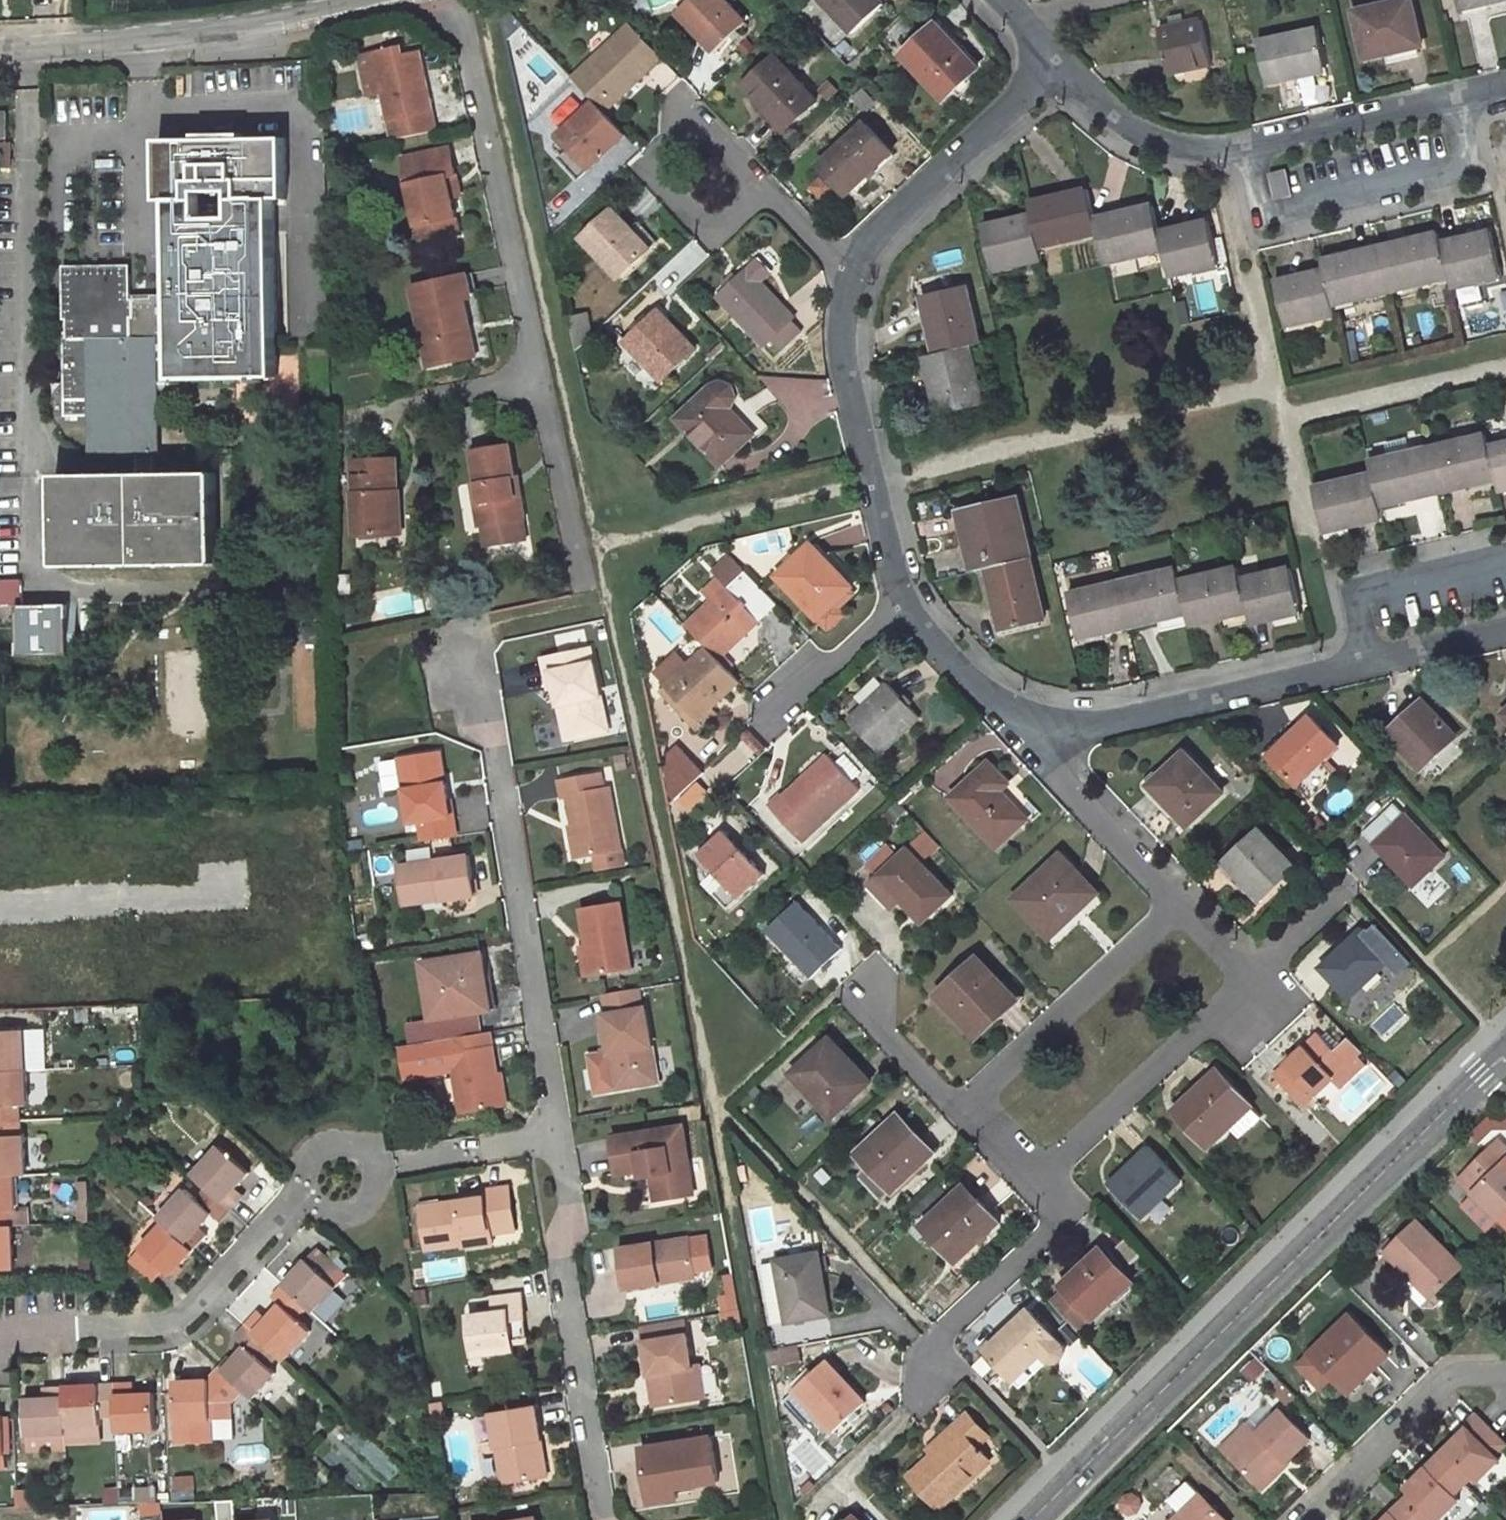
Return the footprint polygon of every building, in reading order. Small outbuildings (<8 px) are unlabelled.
[(728,0),(689,0),(677,11),(714,51),(747,20),(728,0)] [(882,0),(823,0),(852,32),(884,2),(882,0)] [(1412,0),(1400,0),(1355,11),(1366,56),(1422,43),(1412,0)] [(1211,62),(1201,17),(1160,28),(1170,72),(1211,62)] [(980,67),(937,21),(902,53),(945,99),(980,67)] [(630,22),(572,75),(594,98),(605,110),(663,56),(630,22)] [(1326,64),(1318,27),(1259,41),(1268,82),(1298,75),(1298,71),(1326,64)] [(437,131),(422,53),(401,57),(399,48),(360,55),(368,95),(382,93),(392,141),(437,131)] [(818,98),(776,53),(742,85),(784,130),(818,98)] [(594,98),(558,133),(590,167),(626,132),(605,110),(594,98)] [(894,151),(866,120),(819,163),(848,194),(894,151)] [(171,200),(199,199),(199,218),(233,217),(232,199),(261,199),(288,199),(288,137),(160,138),(161,201),(171,200)] [(404,158),(420,244),(458,236),(451,200),(446,176),(455,174),(449,148),(404,158)] [(1286,169),(1272,172),(1276,196),(1292,193),(1286,169)] [(446,176),(451,200),(460,198),(455,174),(446,176)] [(1088,185),(1030,199),(1033,211),(1041,245),(1099,232),(1095,215),(1088,185)] [(173,297),(174,377),(264,375),(261,199),(232,199),(233,217),(199,218),(199,199),(171,200),(173,297)] [(1154,202),(1095,215),(1099,232),(1106,262),(1165,249),(1160,228),(1154,202)] [(651,247),(614,208),(582,238),(619,277),(651,247)] [(1033,211),(984,222),(994,269),(1044,258),(1041,245),(1033,211)] [(1219,264),(1209,217),(1160,228),(1165,249),(1171,275),(1219,264)] [(1503,274),(1492,228),(1442,240),(1451,276),(1453,286),(1503,274)] [(1440,230),(1381,243),(1392,290),(1451,276),(1442,240),(1440,230)] [(1326,268),(1334,304),(1392,290),(1381,243),(1323,257),(1326,268)] [(719,296),(764,343),(769,338),(779,349),(799,330),(789,319),(793,315),(760,279),(769,271),(758,259),(719,296)] [(133,276),(133,267),(65,267),(65,276),(133,276)] [(1326,268),(1277,279),(1287,326),(1337,315),(1334,304),(1326,268)] [(412,285),(426,368),(466,361),(461,331),(468,329),(462,298),(470,296),(466,275),(412,285)] [(174,377),(173,297),(133,297),(133,276),(65,276),(66,321),(69,321),(69,340),(66,340),(66,401),(94,401),(95,454),(155,454),(154,379),(174,378),(174,377)] [(982,341),(969,283),(923,294),(936,352),(974,343),(982,341)] [(695,347),(659,309),(626,341),(662,379),(695,347)] [(592,336),(587,314),(570,317),(577,350),(592,336)] [(461,331),(466,361),(474,360),(468,329),(461,331)] [(940,414),(987,403),(974,343),(936,352),(927,354),(940,414)] [(711,385),(677,417),(721,464),(755,432),(732,407),(737,397),(734,387),(723,382),(711,385)] [(1440,492),(1498,479),(1490,444),(1487,432),(1429,446),(1440,492)] [(1490,444),(1498,479),(1501,490),(1505,489),(1505,441),(1490,444)] [(1429,446),(1370,459),(1373,471),(1381,506),(1440,492),(1429,446)] [(471,452),(478,505),(474,506),(478,528),(480,528),(520,522),(522,522),(519,500),(512,501),(509,481),(512,481),(507,447),(471,452)] [(355,461),(356,537),(392,537),(392,494),(399,494),(398,460),(355,461)] [(1373,471),(1314,485),(1318,502),(1326,532),(1384,518),(1381,506),(1373,471)] [(55,474),(57,564),(216,562),(214,472),(55,474)] [(404,536),(403,493),(399,494),(392,494),(392,537),(404,536)] [(1018,494),(961,508),(975,568),(987,566),(1032,555),(1018,494)] [(520,522),(480,528),(483,548),(522,542),(520,522)] [(851,585),(811,542),(777,575),(816,616),(851,585)] [(744,568),(730,553),(714,569),(718,573),(728,583),(744,568)] [(987,566),(1001,630),(1047,619),(1032,555),(987,566)] [(1238,565),(1180,579),(1187,611),(1190,624),(1248,610),(1240,576),(1238,565)] [(1301,610),(1290,565),(1240,576),(1248,610),(1252,622),(1301,610)] [(1180,579),(1177,567),(1120,580),(1130,625),(1187,611),(1180,579)] [(775,601),(744,568),(728,583),(718,573),(703,588),(712,598),(687,623),(708,646),(718,657),(775,601)] [(23,604),(23,579),(0,579),(0,604),(23,604)] [(1120,580),(1071,592),(1080,637),(1130,625),(1120,580)] [(24,602),(24,653),(73,653),(73,602),(24,602)] [(438,618),(437,604),(427,604),(428,619),(438,618)] [(708,646),(666,684),(697,717),(711,704),(739,679),(718,657),(708,646)] [(549,658),(559,706),(565,705),(572,737),(605,730),(588,650),(549,658)] [(543,660),(553,707),(559,706),(549,658),(543,660)] [(920,716),(887,681),(849,718),(882,752),(920,716)] [(711,704),(697,717),(666,684),(661,689),(698,726),(703,722),(708,728),(721,716),(711,704)] [(1456,735),(1422,699),(1387,732),(1421,767),(1456,735)] [(559,706),(566,738),(572,737),(565,705),(559,706)] [(1338,745),(1310,716),(1269,755),(1307,795),(1322,781),(1312,771),(1338,745)] [(725,764),(737,775),(764,747),(752,736),(725,764)] [(700,766),(682,747),(666,762),(672,793),(700,766)] [(1224,793),(1185,750),(1149,783),(1188,825),(1224,793)] [(859,787),(827,753),(770,806),(802,840),(859,787)] [(445,786),(440,755),(433,757),(438,787),(445,786)] [(454,837),(445,786),(438,787),(433,757),(398,762),(408,827),(417,826),(420,842),(454,837)] [(1009,782),(989,761),(952,797),(996,844),(1025,818),(1000,791),(1009,782)] [(570,801),(580,862),(621,855),(610,794),(604,795),(601,779),(559,786),(562,802),(570,801)] [(1443,854),(1394,803),(1364,831),(1413,882),(1443,854)] [(1295,867),(1260,828),(1225,861),(1260,899),(1295,867)] [(764,873),(724,830),(698,854),(714,873),(705,882),(728,907),(764,873)] [(951,893),(908,847),(878,874),(921,920),(951,893)] [(1097,891),(1062,852),(1014,898),(1050,936),(1097,891)] [(401,899),(437,894),(438,901),(438,903),(474,898),(467,858),(397,870),(401,899)] [(437,894),(401,899),(402,906),(438,901),(437,894)] [(841,947),(798,901),(771,925),(788,944),(782,949),(809,977),(841,947)] [(629,970),(618,904),(578,911),(584,946),(589,977),(629,970)] [(1349,997),(1397,952),(1376,928),(1366,937),(1360,929),(1321,966),(1349,997)] [(578,947),(583,978),(589,977),(584,946),(578,947)] [(420,965),(429,1019),(479,1011),(473,979),(483,977),(479,955),(420,965)] [(1019,998),(978,955),(937,994),(977,1037),(1019,998)] [(493,1008),(487,977),(483,977),(473,979),(479,1011),(493,1008)] [(600,1016),(606,1055),(612,1054),(618,1087),(654,1081),(642,1009),(637,1010),(634,988),(600,994),(604,1015),(600,1016)] [(26,1069),(42,1069),(40,1029),(0,1030),(0,1070),(26,1069)] [(447,1036),(452,1068),(458,1110),(500,1103),(488,1030),(447,1036)] [(1362,1050),(1349,1036),(1334,1050),(1318,1032),(1274,1074),(1303,1105),(1332,1078),(1340,1086),(1366,1063),(1357,1054),(1362,1050)] [(447,1036),(411,1042),(415,1064),(434,1061),(448,1069),(452,1068),(447,1036)] [(831,1036),(791,1073),(832,1116),(866,1084),(842,1057),(846,1053),(831,1036)] [(415,1064),(411,1042),(399,1043),(404,1076),(448,1069),(434,1061),(415,1064)] [(606,1055),(587,1058),(592,1091),(612,1088),(618,1087),(612,1054),(606,1055)] [(20,1121),(19,1105),(28,1105),(26,1069),(0,1070),(0,1121),(20,1121)] [(1251,1105),(1220,1072),(1177,1113),(1208,1146),(1231,1124),(1251,1105)] [(1251,1105),(1231,1124),(1241,1135),(1261,1116),(1251,1105)] [(934,1152),(897,1112),(855,1152),(868,1166),(860,1174),(883,1198),(890,1191),(892,1192),(934,1152)] [(14,1174),(26,1174),(24,1136),(20,1136),(20,1121),(0,1121),(0,1175),(14,1174)] [(682,1127),(614,1139),(620,1175),(645,1171),(652,1170),(653,1177),(657,1203),(694,1196),(682,1127)] [(1503,1161),(1505,1159),(1505,1145),(1499,1138),(1459,1176),(1505,1228),(1505,1164),(1503,1161)] [(220,1145),(192,1175),(207,1189),(230,1210),(240,1199),(232,1191),(236,1187),(250,1171),(220,1145)] [(1179,1179),(1148,1146),(1108,1184),(1139,1216),(1179,1179)] [(646,1178),(653,1177),(652,1170),(645,1171),(646,1178)] [(9,1225),(8,1209),(15,1209),(14,1174),(0,1175),(0,1226),(9,1225)] [(965,1185),(922,1223),(957,1261),(999,1222),(965,1185)] [(463,1234),(486,1230),(487,1233),(514,1228),(507,1186),(485,1190),(486,1196),(421,1207),(429,1250),(465,1244),(463,1234)] [(243,1194),(236,1187),(232,1191),(240,1199),(243,1194)] [(198,1199),(186,1189),(158,1218),(164,1224),(194,1251),(204,1239),(196,1232),(200,1227),(213,1214),(220,1220),(230,1210),(207,1189),(198,1199)] [(1421,1221),(1388,1253),(1414,1280),(1407,1286),(1426,1306),(1466,1267),(1421,1221)] [(164,1224),(129,1260),(153,1281),(165,1270),(171,1276),(194,1251),(164,1224)] [(13,1269),(12,1225),(9,1225),(0,1226),(0,1269),(13,1269)] [(208,1235),(200,1227),(196,1232),(204,1239),(208,1235)] [(465,1246),(488,1242),(487,1233),(486,1230),(463,1234),(465,1244),(465,1246)] [(688,1237),(619,1247),(625,1288),(658,1283),(658,1277),(693,1272),(688,1237)] [(317,1248),(283,1284),(306,1306),(313,1312),(335,1287),(331,1282),(341,1269),(317,1248)] [(1092,1317),(1131,1281),(1100,1248),(1061,1285),(1064,1288),(1053,1299),(1077,1325),(1089,1314),(1092,1317)] [(826,1312),(815,1253),(775,1260),(762,1263),(773,1322),(826,1312)] [(658,1277),(658,1283),(694,1278),(693,1272),(658,1277)] [(267,1318),(264,1321),(256,1314),(245,1325),(269,1347),(283,1360),(310,1331),(296,1318),(306,1306),(283,1284),(272,1296),(281,1303),(267,1318)] [(464,1318),(469,1357),(509,1350),(507,1340),(504,1321),(516,1319),(513,1295),(486,1300),(488,1314),(464,1318)] [(267,1318),(260,1310),(256,1314),(264,1321),(267,1318)] [(1012,1379),(1042,1353),(1050,1358),(1050,1359),(1053,1360),(1056,1360),(1061,1359),(1064,1353),(1064,1350),(1063,1347),(1062,1345),(1029,1311),(986,1350),(1012,1379)] [(1310,1352),(1348,1392),(1386,1354),(1349,1315),(1310,1352)] [(642,1324),(649,1372),(655,1371),(660,1402),(703,1395),(698,1364),(691,1366),(683,1317),(642,1324)] [(519,1338),(516,1319),(504,1321),(507,1340),(519,1338)] [(245,1346),(231,1360),(228,1359),(219,1369),(242,1390),(251,1398),(275,1372),(259,1358),(269,1347),(245,1325),(235,1337),(245,1346)] [(798,1347),(766,1353),(769,1367),(801,1360),(798,1347)] [(470,1363),(510,1356),(509,1350),(469,1357),(470,1363)] [(1012,1379),(1020,1387),(1050,1359),(1050,1358),(1042,1353),(1012,1379)] [(863,1401),(825,1360),(793,1389),(832,1430),(863,1401)] [(210,1380),(174,1381),(177,1422),(212,1420),(211,1402),(231,1402),(242,1390),(219,1369),(210,1380)] [(649,1372),(654,1403),(660,1402),(655,1371),(649,1372)] [(136,1394),(129,1394),(128,1383),(115,1384),(117,1416),(117,1431),(156,1429),(155,1393),(136,1394)] [(115,1384),(64,1386),(66,1426),(100,1425),(101,1417),(117,1416),(115,1384)] [(50,1398),(44,1399),(24,1399),(26,1435),(66,1433),(66,1426),(64,1386),(49,1387),(50,1398)] [(430,1401),(433,1418),(445,1417),(443,1399),(430,1401)] [(492,1415),(503,1484),(540,1478),(535,1445),(542,1443),(536,1408),(492,1415)] [(1255,1486),(1279,1462),(1282,1466),(1308,1440),(1279,1410),(1228,1458),(1255,1486)] [(909,1475),(938,1505),(987,1459),(975,1446),(986,1435),(965,1413),(952,1425),(957,1429),(909,1475)] [(1440,1459),(1470,1489),(1475,1484),(1479,1488),(1501,1466),(1498,1463),(1505,1454),(1505,1445),(1480,1419),(1440,1459)] [(641,1446),(649,1491),(676,1486),(715,1479),(707,1435),(641,1446)] [(535,1445),(540,1478),(548,1477),(542,1443),(535,1445)] [(1461,1505),(1458,1501),(1470,1489),(1440,1459),(1406,1493),(1410,1498),(1405,1503),(1421,1519),(1445,1519),(1461,1505)] [(1173,1519),(1227,1519),(1185,1480),(1166,1500),(1180,1513),(1173,1519)] [(650,1501),(678,1496),(676,1486),(649,1491),(650,1501)] [(1388,1519),(1421,1519),(1405,1503),(1388,1519)]
